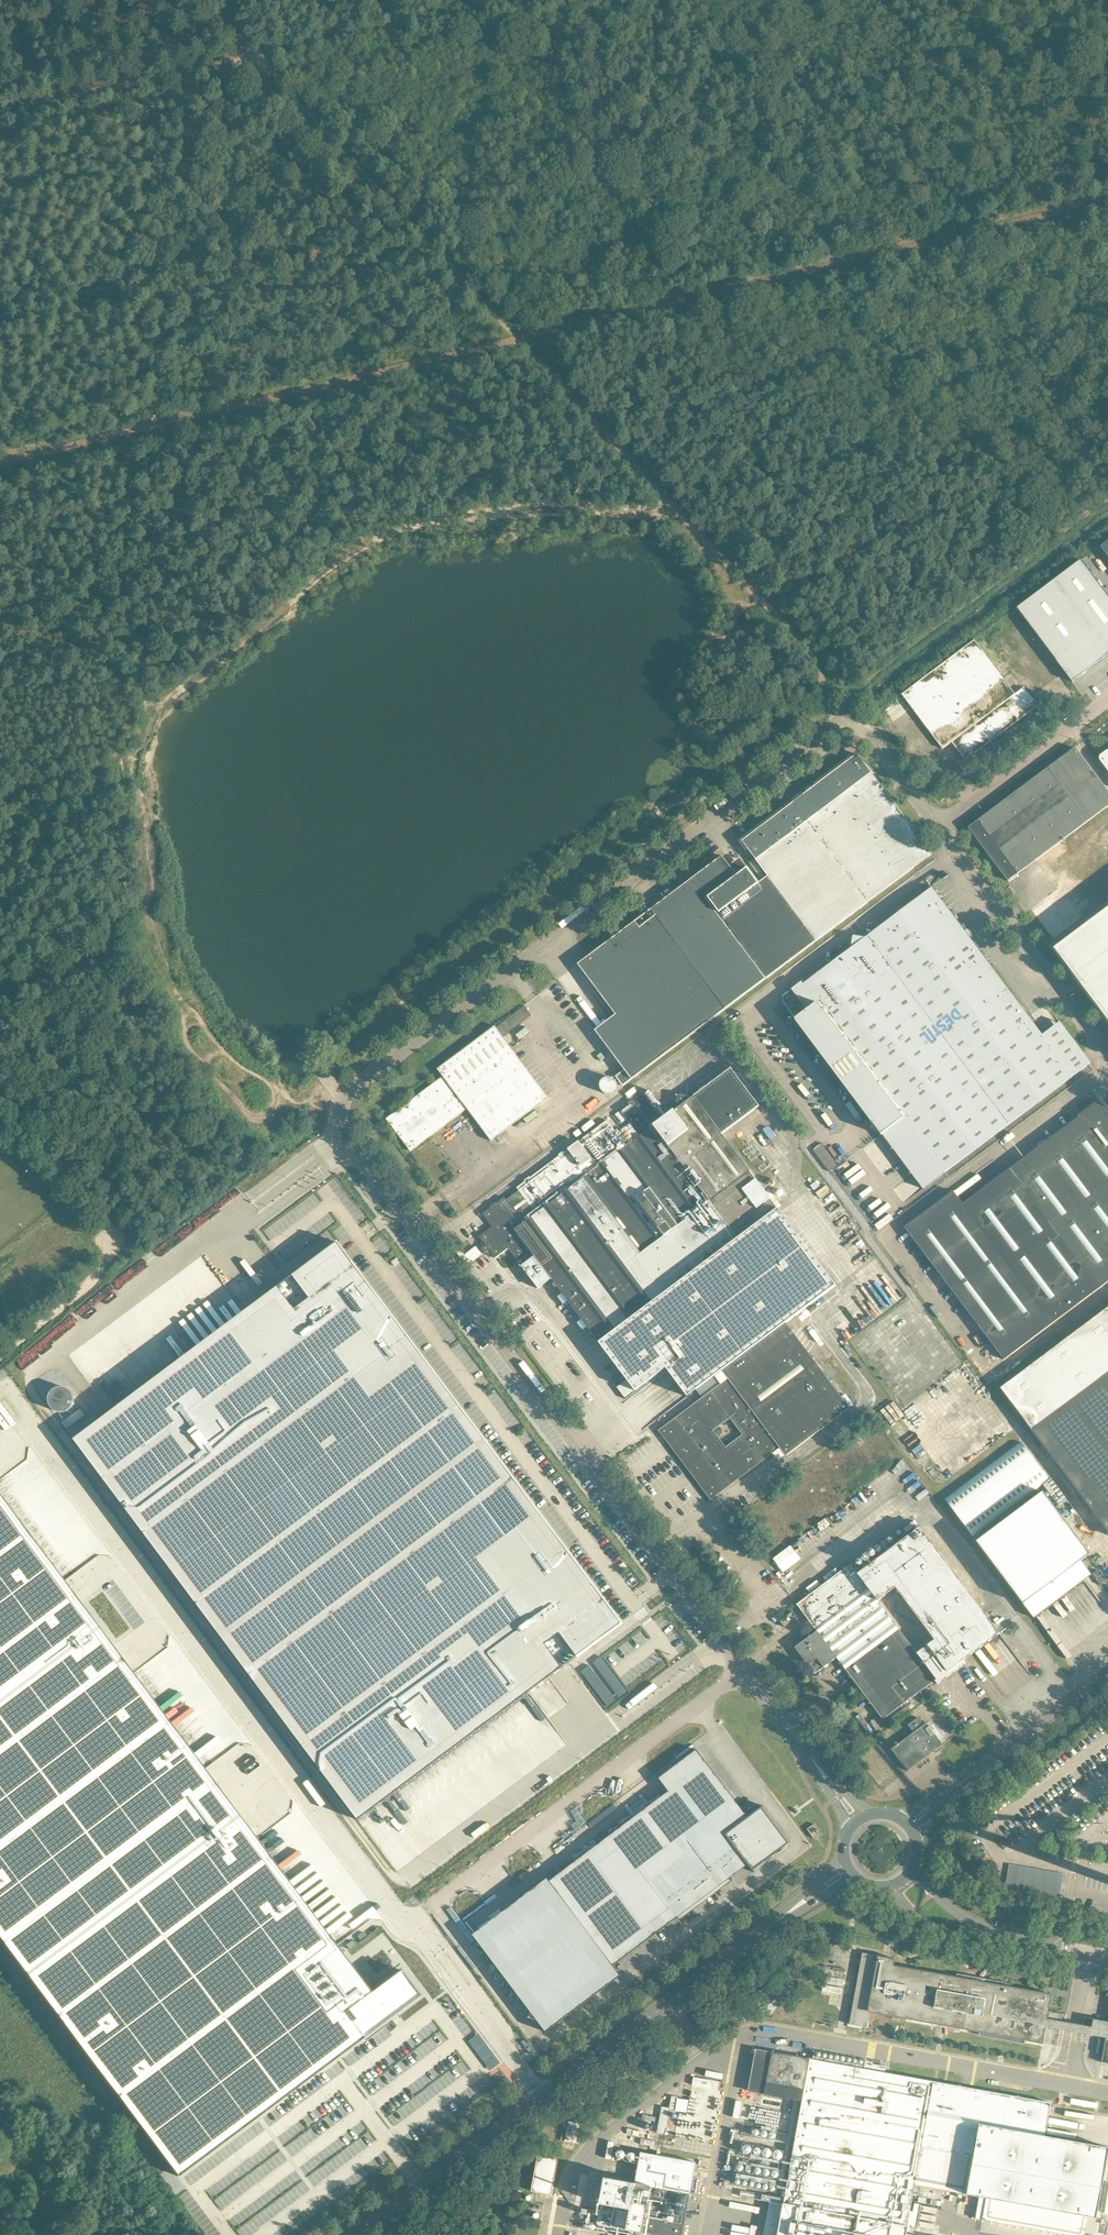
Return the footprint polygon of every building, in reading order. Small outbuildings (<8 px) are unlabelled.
[(1072,682),(1107,655),(1107,652),(1102,644),(1107,639),(1107,596),(1081,560),(1017,608),(1072,682)] [(998,623),(960,651),(1026,739),(1064,710),(998,623)] [(933,671),(895,700),(961,788),(999,759),(933,671)] [(1074,748),(967,828),(968,829),(1007,880),(1008,881),(1035,860),(1046,853),(1056,845),(1066,837),(1077,829),(1087,822),(1097,814),(1107,806),(1107,793),(1074,748)] [(1107,751),(1100,756),(1099,759),(1107,771),(1107,751)] [(932,854),(857,754),(793,802),(793,803),(742,841),(768,876),(759,883),(747,867),(736,875),(722,856),(651,909),(725,1009),(932,854)] [(1097,814),(1107,828),(1107,806),(1097,814)] [(1087,822),(1098,836),(1107,828),(1097,814),(1087,822)] [(1087,822),(1077,829),(1088,844),(1098,836),(1087,822)] [(1077,829),(1066,837),(1077,852),(1088,844),(1077,829)] [(1066,837),(1056,845),(1067,859),(1077,852),(1066,837)] [(1056,845),(1046,853),(1057,867),(1067,859),(1056,845)] [(1046,853),(1035,860),(1046,875),(1057,867),(1046,853)] [(1093,883),(1107,902),(1107,879),(1104,874),(1093,883)] [(1093,883),(1082,892),(1096,911),(1107,902),(1093,883)] [(1090,1063),(1083,1053),(1080,1049),(1062,1062),(932,887),(902,909),(902,910),(865,938),(862,938),(862,937),(862,936),(862,935),(861,935),(860,934),(859,934),(858,935),(857,935),(857,936),(856,937),(854,936),(853,936),(852,948),(803,984),(802,983),(802,982),(783,996),(782,1001),(796,1019),(794,1020),(922,1189),(1090,1063)] [(1082,892),(1070,900),(1084,919),(1096,911),(1082,892)] [(1070,900),(1059,909),(1073,928),(1084,919),(1070,900)] [(1053,949),(1107,1023),(1107,908),(1053,949)] [(1059,909),(1048,918),(1062,936),(1073,928),(1059,909)] [(639,928),(655,916),(650,910),(635,921),(639,928)] [(724,1009),(655,916),(639,928),(635,921),(578,964),(615,1015),(595,1030),(624,1070),(631,1079),(724,1009)] [(1048,918),(1036,926),(1050,945),(1062,936),(1048,918)] [(510,1031),(532,1013),(525,1005),(503,1022),(510,1031)] [(548,1098),(495,1026),(465,1048),(460,1052),(438,1069),(443,1076),(386,1119),(411,1151),(467,1109),(491,1140),(548,1098)] [(492,1226),(479,1236),(483,1242),(480,1244),(483,1247),(482,1248),(485,1252),(486,1251),(489,1255),(491,1253),(495,1258),(509,1248),(518,1261),(528,1254),(527,1253),(530,1250),(533,1254),(534,1256),(521,1266),(538,1288),(551,1279),(554,1282),(552,1283),(555,1288),(557,1286),(588,1328),(599,1342),(618,1328),(665,1293),(672,1288),(777,1209),(722,1134),(759,1106),(731,1068),(653,1126),(633,1100),(565,1152),(564,1151),(558,1154),(559,1156),(551,1162),(561,1175),(558,1177),(548,1164),(543,1168),(547,1174),(543,1177),(539,1171),(517,1188),(519,1190),(506,1200),(504,1197),(482,1213),(483,1213),(492,1226)] [(631,1079),(624,1070),(616,1076),(623,1086),(631,1079)] [(604,1079),(603,1080),(602,1081),(601,1081),(601,1082),(600,1083),(600,1084),(600,1085),(600,1086),(600,1087),(601,1089),(601,1090),(601,1091),(602,1092),(603,1092),(604,1093),(605,1093),(606,1094),(607,1094),(608,1094),(610,1094),(611,1094),(612,1094),(613,1093),(614,1092),(615,1091),(616,1090),(617,1088),(617,1087),(617,1085),(617,1084),(617,1083),(616,1083),(616,1081),(615,1080),(614,1079),(612,1078),(611,1078),(610,1077),(608,1077),(607,1077),(606,1078),(605,1078),(604,1079)] [(1100,1287),(1107,1281),(1107,1116),(1097,1101),(1096,1102),(1097,1103),(1082,1114),(962,1204),(953,1191),(904,1227),(1004,1360),(1100,1287)] [(821,1143),(813,1149),(829,1171),(838,1164),(821,1143)] [(599,1342),(626,1379),(616,1387),(625,1399),(666,1368),(687,1397),(696,1390),(786,1322),(835,1286),(777,1209),(672,1288),(665,1293),(618,1328),(599,1342)] [(890,1214),(875,1225),(878,1230),(893,1219),(890,1214)] [(293,1275),(293,1276),(74,1439),(358,1820),(577,1656),(578,1657),(623,1623),(338,1241),(293,1275)] [(1002,1387),(1034,1429),(1032,1430),(1107,1531),(1107,1307),(1002,1387)] [(786,1456),(850,1407),(786,1322),(696,1390),(702,1398),(659,1430),(711,1499),(715,1496),(772,1454),(780,1448),(786,1456)] [(73,1394),(72,1392),(70,1390),(68,1389),(66,1388),(64,1387),(62,1387),(59,1387),(57,1388),(55,1389),(53,1390),(51,1392),(50,1394),(49,1396),(49,1399),(49,1401),(50,1404),(51,1406),(52,1408),(54,1409),(55,1411),(58,1412),(60,1412),(63,1412),(65,1412),(67,1411),(69,1410),(71,1408),(73,1406),(74,1404),(74,1401),(74,1399),(74,1396),(73,1394)] [(61,1421),(67,1429),(87,1415),(80,1406),(61,1421)] [(944,1500),(973,1536),(1049,1478),(1021,1441),(944,1500)] [(1034,1618),(1090,1575),(1091,1575),(1081,1560),(1089,1554),(1043,1492),(976,1542),(1023,1604),(1034,1618)] [(178,2176),(344,2051),(390,2017),(389,2015),(396,2011),(397,2012),(419,1995),(400,1970),(378,1987),(379,1988),(371,1993),(369,1991),(237,1815),(0,1497),(0,1938),(178,2176)] [(858,1574),(851,1564),(797,1604),(817,1631),(795,1647),(799,1653),(815,1674),(837,1657),(839,1661),(866,1696),(883,1719),(935,1681),(937,1684),(966,1662),(964,1660),(999,1633),(920,1527),(858,1574)] [(790,1544),(772,1559),(783,1573),(802,1558),(790,1544)] [(1097,1570),(1092,1574),(1100,1585),(1105,1581),(1097,1570)] [(780,1621),(780,1622),(785,1627),(797,1617),(793,1611),(780,1621)] [(601,1655),(581,1670),(608,1707),(628,1692),(601,1655)] [(943,1744),(926,1722),(924,1725),(918,1717),(908,1725),(914,1732),(898,1744),(896,1742),(894,1744),(895,1746),(891,1749),(908,1771),(935,1750),(936,1752),(940,1749),(939,1747),(943,1744)] [(993,1825),(1011,1849),(1107,1776),(1107,1739),(993,1825)] [(733,1880),(731,1877),(748,1864),(754,1872),(755,1871),(754,1870),(768,1859),(769,1861),(776,1856),(775,1854),(789,1843),(763,1808),(764,1807),(763,1806),(748,1817),(697,1749),(659,1778),(669,1791),(550,1881),(614,1966),(678,1917),(680,1920),(733,1880)] [(1065,1811),(1083,1835),(1107,1817),(1107,1779),(1065,1811)] [(814,1824),(807,1829),(814,1839),(821,1834),(814,1824)] [(1015,1892),(1059,1900),(1064,1873),(1020,1865),(1015,1892)] [(548,1878),(473,1934),(474,1936),(546,2032),(621,1976),(614,1966),(550,1881),(548,1878)] [(894,1966),(895,1959),(878,1956),(863,1953),(850,2024),(867,2027),(870,2012),(1042,2043),(1046,2026),(1060,2029),(1063,2014),(1048,2011),(1051,1994),(1043,1993),(894,1966)] [(825,1976),(824,1982),(843,1985),(844,1979),(825,1976)] [(761,1998),(758,2002),(760,2007),(765,2008),(767,2012),(772,2013),(778,2005),(776,2000),(780,1996),(790,1998),(796,1990),(792,1981),(782,1979),(776,1987),(766,1986),(760,1993),(761,1998)] [(823,1985),(822,1991),(841,1994),(842,1988),(823,1985)] [(1093,2019),(1090,2035),(1105,2038),(1101,2062),(1107,2063),(1107,2022),(1093,2019)] [(979,2197),(1088,2217),(1096,2218),(1107,2153),(1107,2147),(1045,2136),(1051,2103),(885,2073),(886,2066),(866,2062),(866,2059),(864,2069),(811,2059),(785,2199),(741,2190),(740,2196),(784,2204),(778,2234),(914,2234),(906,2233),(906,2231),(915,2233),(916,2227),(917,2228),(921,2204),(915,2203),(913,2211),(910,2211),(915,2185),(979,2197)] [(686,2112),(689,2098),(671,2095),(669,2108),(686,2112)] [(582,2124),(569,2121),(565,2141),(579,2143),(582,2124)] [(778,2189),(789,2136),(745,2126),(733,2180),(778,2189)] [(696,2162),(641,2152),(635,2183),(605,2177),(600,2204),(630,2209),(629,2215),(603,2210),(601,2225),(599,2224),(598,2231),(620,2234),(682,2234),(696,2162)] [(538,2156),(531,2191),(551,2195),(558,2159),(538,2156)] [(580,2221),(579,2227),(592,2230),(593,2223),(580,2221)]
